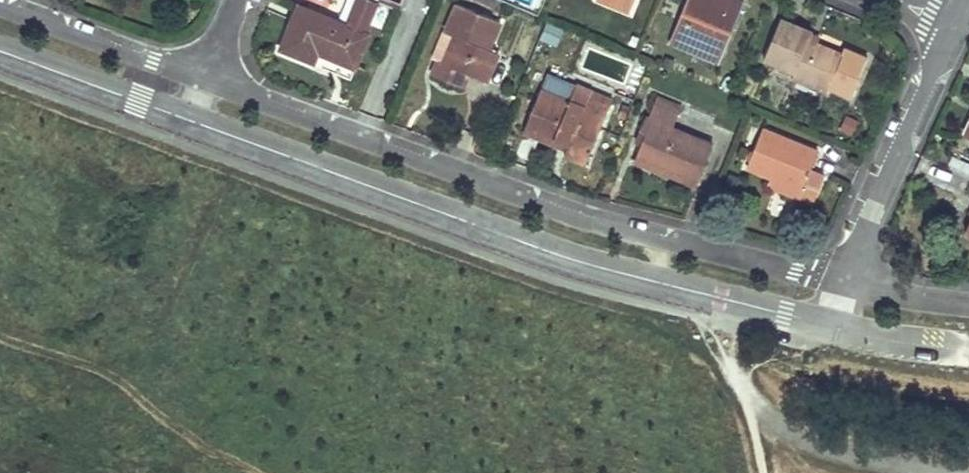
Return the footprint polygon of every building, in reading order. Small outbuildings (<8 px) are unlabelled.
[(369,20),(377,2),(372,0),(355,0),(350,12),(345,25),(298,6),(282,46),(312,59),(316,50),(335,58),(354,66),(367,33),(365,32),(369,20)] [(385,0),(372,0),(377,2),(399,11),(401,6),(385,0)] [(500,0),(473,0),(499,11),(502,1),(500,0)] [(615,4),(631,11),(635,0),(604,0),(615,4)] [(714,1),(710,0),(688,0),(671,44),(718,64),(742,5),(729,0),(714,0),(714,1)] [(459,38),(458,41),(456,44),(454,43),(445,65),(440,63),(434,77),(460,88),(465,76),(484,84),(496,54),(489,51),(500,24),(459,6),(447,33),(459,38)] [(825,93),(833,75),(840,58),(815,47),(807,43),(810,34),(781,21),(764,61),(794,75),(792,78),(825,93)] [(539,42),(556,46),(560,28),(543,25),(539,42)] [(815,47),(818,39),(810,36),(807,43),(815,47)] [(555,143),(556,141),(557,139),(569,145),(566,154),(588,163),(606,118),(585,109),(543,92),(527,132),(555,143)] [(611,107),(589,98),(585,109),(606,118),(611,107)] [(672,128),(676,118),(680,108),(658,99),(638,142),(640,143),(633,159),(693,185),(711,146),(672,128)] [(808,172),(812,163),(817,154),(764,130),(748,165),(774,178),(770,185),(810,204),(822,178),(808,172)]
